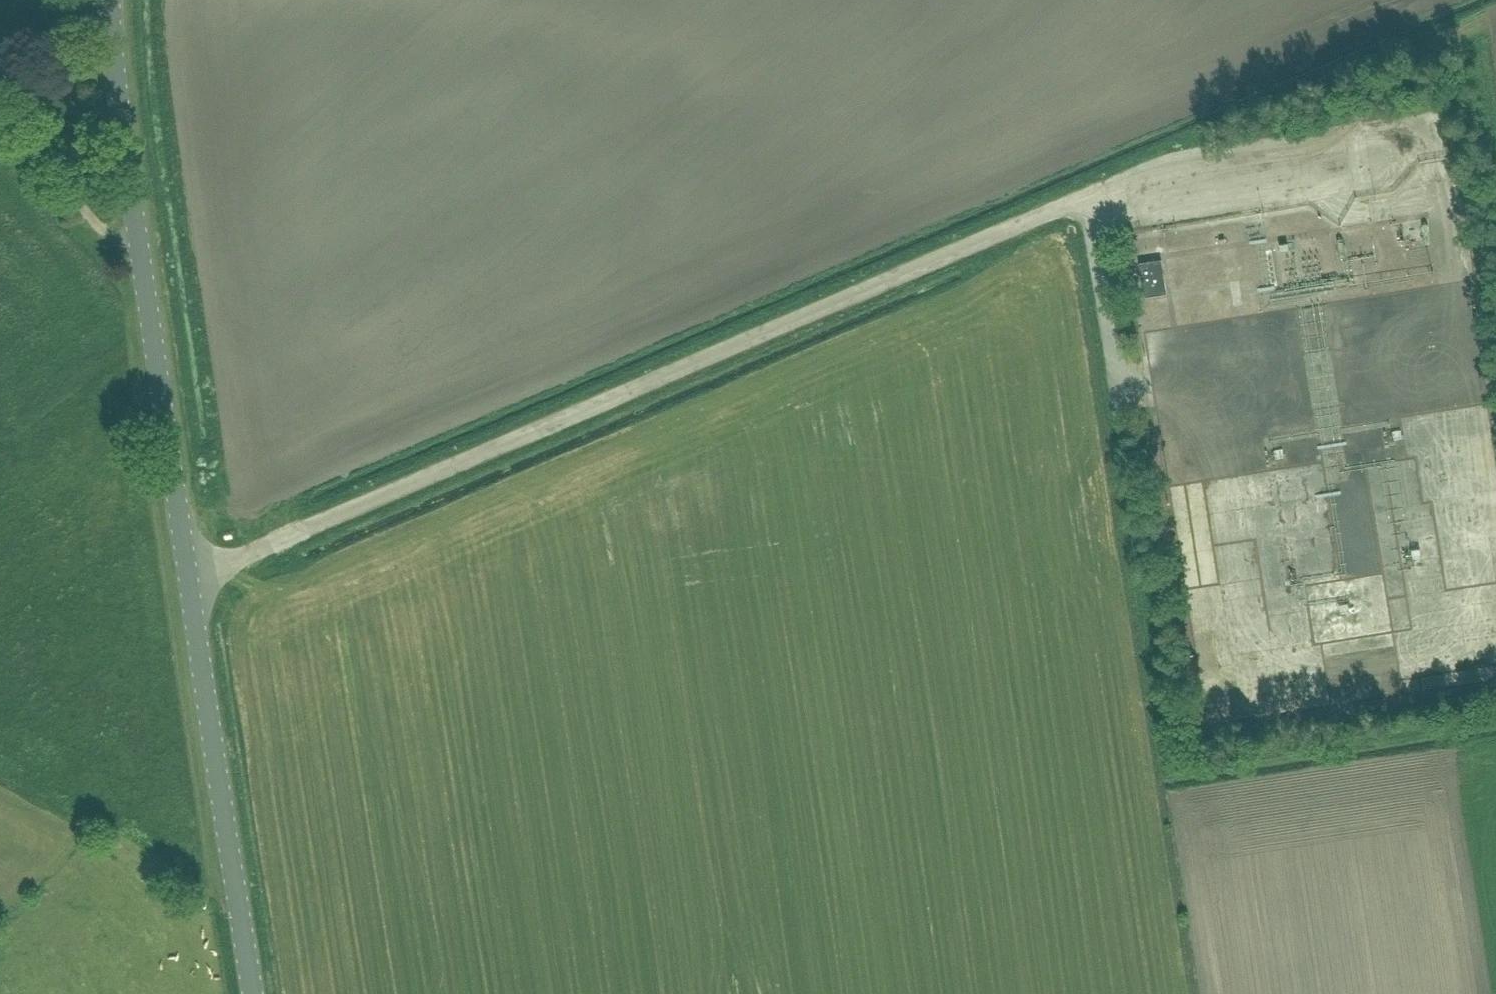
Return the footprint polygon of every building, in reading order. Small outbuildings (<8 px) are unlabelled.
[(1167,296),(1162,262),(1139,265),(1144,299),(1167,296)] [(1115,282),(1125,280),(1122,264),(1112,266),(1115,282)]
